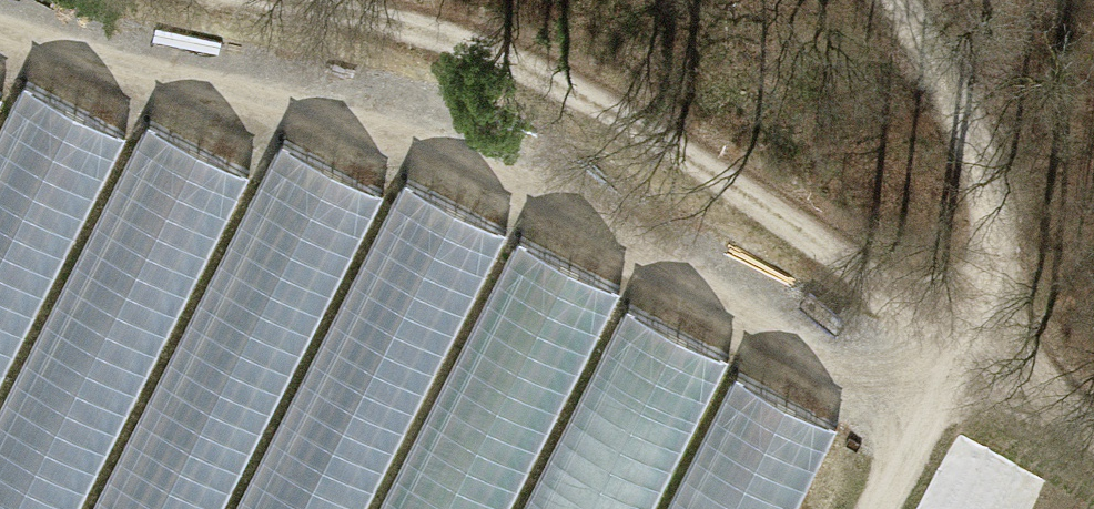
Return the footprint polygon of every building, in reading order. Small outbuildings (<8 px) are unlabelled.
[(865,415),(399,171),(385,197),(281,143),(257,188),(147,130),(126,148),(23,94),(16,108),(0,99),(0,508),(816,508),(865,415)]
